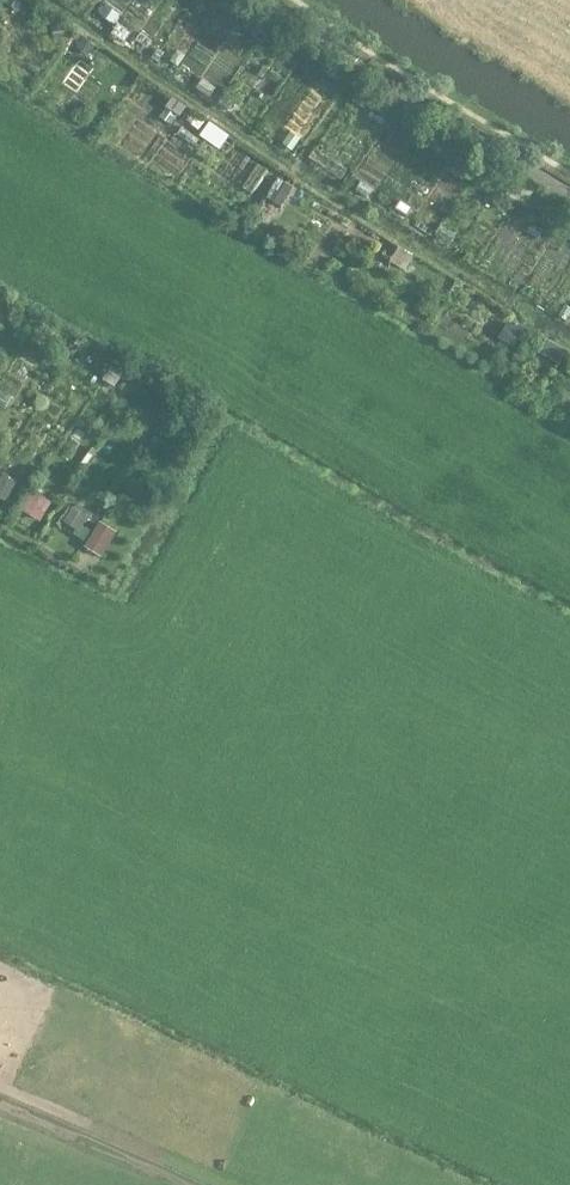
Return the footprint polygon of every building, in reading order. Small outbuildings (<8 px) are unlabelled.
[(283,30),(268,20),(263,28),(278,37),(283,30)] [(343,75),(335,70),(331,77),(338,82),(343,75)] [(368,92),(360,87),(356,95),(364,100),(368,92)] [(449,141),(433,131),(428,139),(444,148),(449,141)] [(281,171),(266,197),(282,206),(294,186),(290,184),(293,178),(281,171)] [(535,193),(519,183),(514,190),(530,200),(535,193)] [(381,252),(389,257),(391,258),(389,261),(404,271),(413,256),(398,247),(399,247),(395,244),(395,243),(382,235),(379,240),(386,244),(381,252)] [(508,321),(498,338),(513,347),(524,331),(508,321)] [(87,370),(100,347),(87,341),(75,362),(87,370)] [(547,341),(536,360),(553,369),(556,364),(559,366),(563,359),(568,362),(569,360),(569,355),(547,341)] [(115,386),(123,374),(111,366),(103,379),(115,386)] [(125,381),(134,386),(135,386),(138,380),(129,374),(125,381)] [(36,487),(22,503),(38,518),(53,501),(36,487)] [(115,532),(100,523),(90,540),(105,549),(115,532)]
